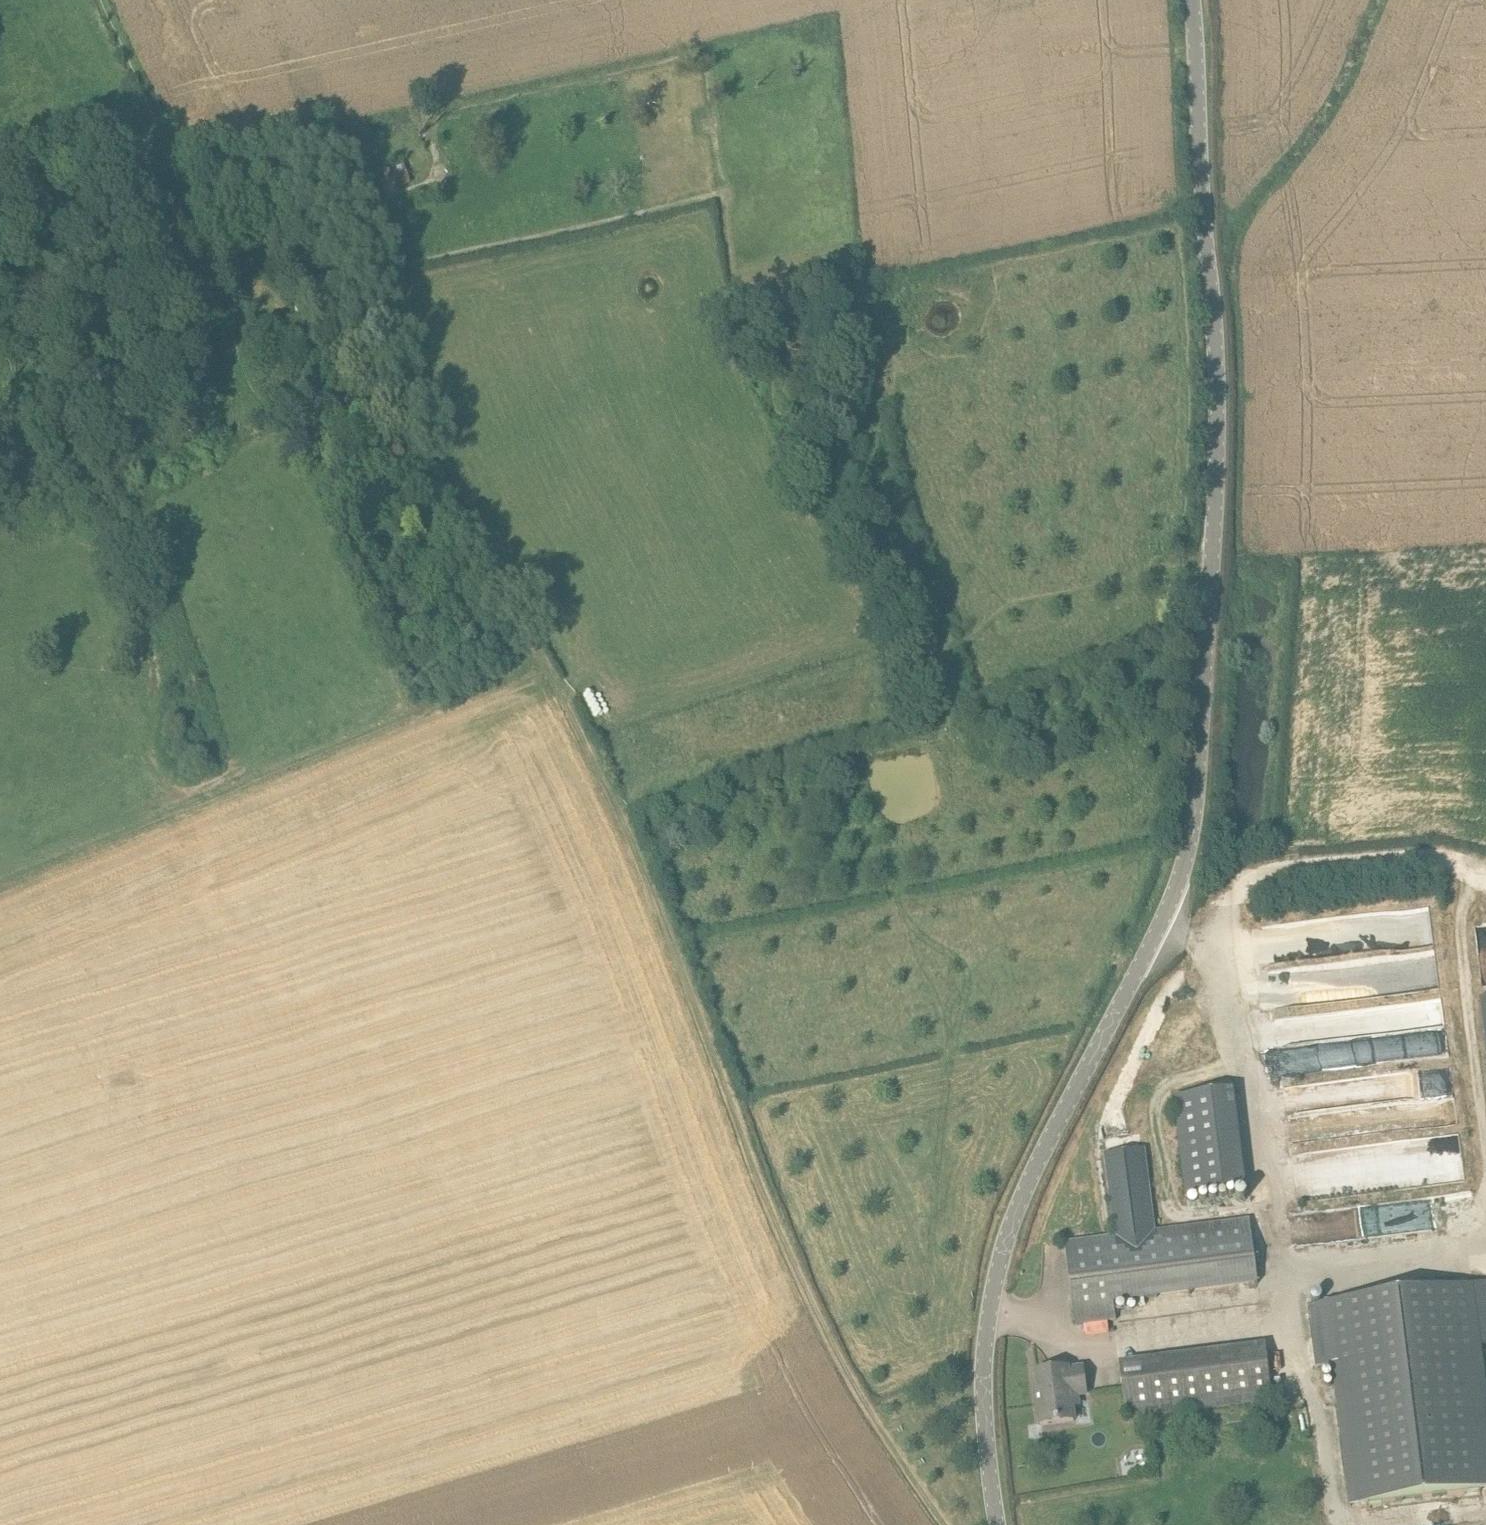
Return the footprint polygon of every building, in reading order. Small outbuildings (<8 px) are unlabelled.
[(1313,955),(1434,944),(1431,909),(1317,920),(1318,932),(1304,934),(1305,941),(1290,943),(1289,926),(1253,929),(1257,963),(1314,958),(1313,955)] [(1236,1092),(1175,1098),(1185,1196),(1246,1190),(1236,1092)] [(1259,1286),(1251,1217),(1156,1228),(1147,1149),(1105,1153),(1114,1234),(1066,1240),(1075,1323),(1131,1317),(1129,1301),(1259,1286)] [(1352,1510),(1485,1493),(1485,1371),(1483,1346),(1485,1346),(1485,1285),(1309,1308),(1317,1367),(1332,1365),(1352,1510)] [(1267,1344),(1121,1360),(1127,1416),(1274,1400),(1267,1344)] [(1067,1369),(1036,1373),(1040,1404),(1037,1404),(1040,1425),(1074,1421),(1071,1396),(1086,1394),(1083,1368),(1067,1370),(1067,1369)]
